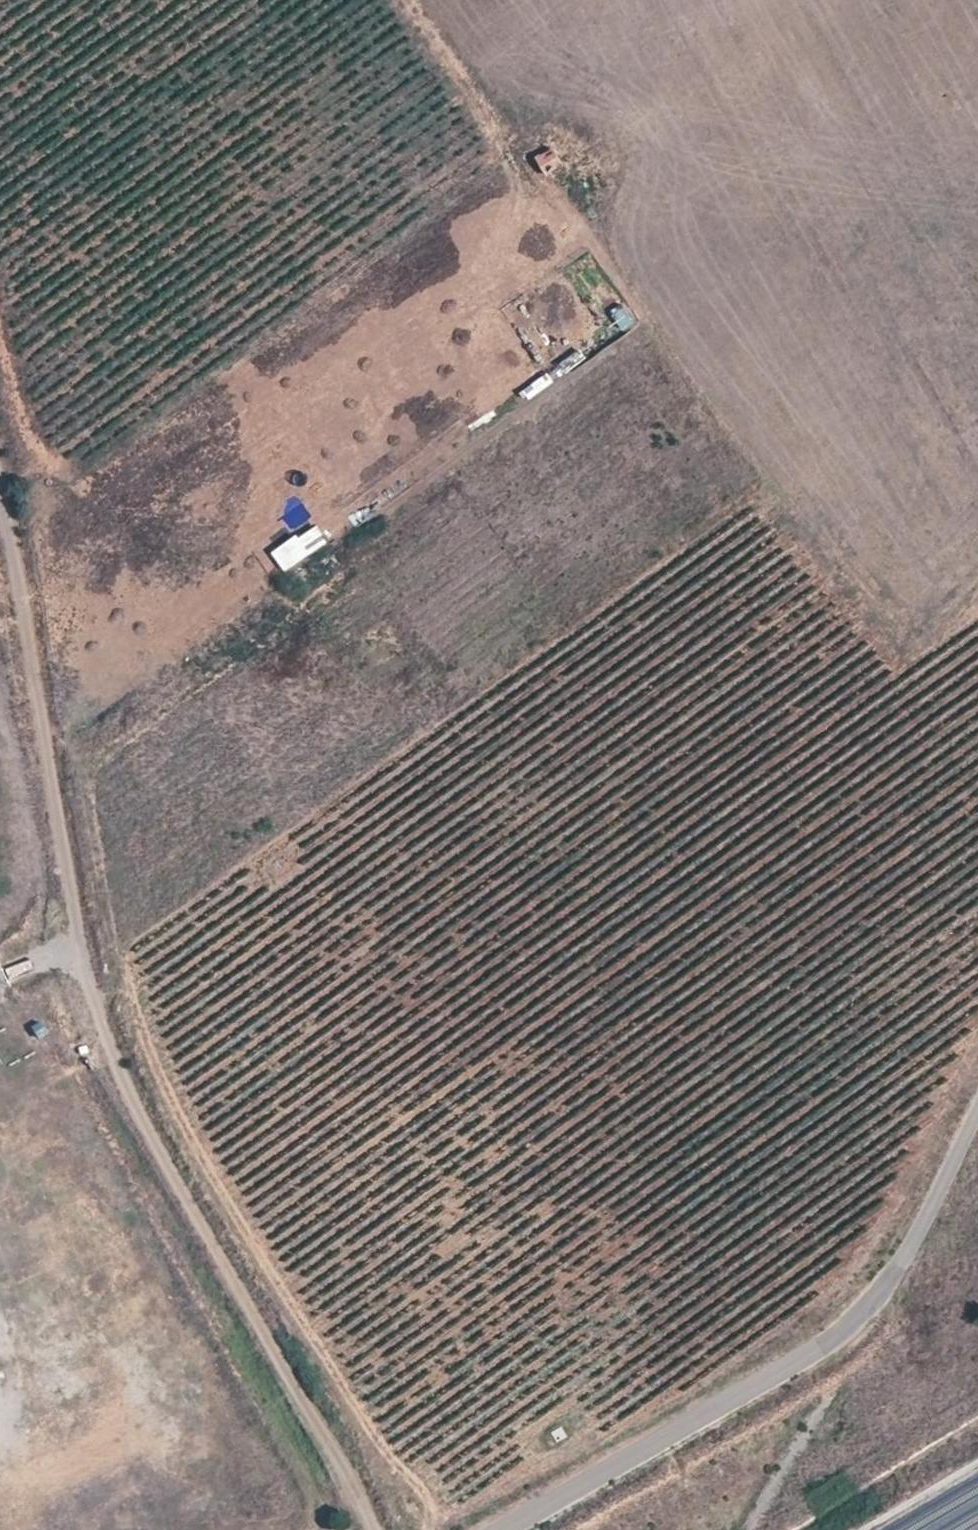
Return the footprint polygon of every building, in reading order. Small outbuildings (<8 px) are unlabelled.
[(540,170),(545,178),(565,167),(559,157),(552,147),(534,158),(540,170)] [(87,1052),(85,1045),(78,1047),(81,1054),(87,1052)] [(15,1225),(11,1211),(0,1214),(0,1229),(15,1225)]
